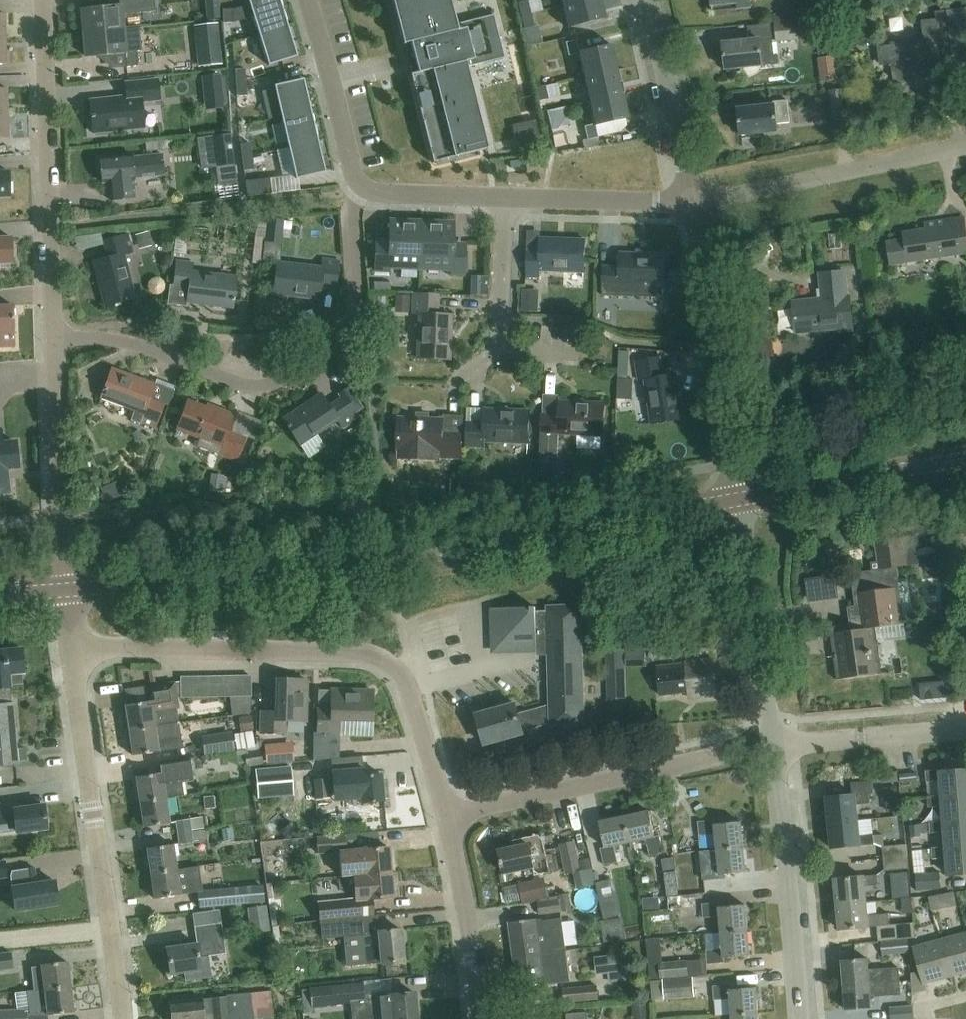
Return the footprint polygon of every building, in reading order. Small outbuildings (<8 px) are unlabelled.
[(123,29),(122,14),(155,11),(154,0),(119,0),(120,5),(81,8),(82,13),(80,15),(81,24),(83,26),(84,32),(123,29)] [(258,34),(287,25),(280,0),(261,0),(249,4),(258,34)] [(403,44),(410,42),(418,72),(410,74),(433,162),(488,148),(467,67),(505,57),(494,14),(456,23),(450,0),(392,0),(403,44)] [(525,14),(534,12),(531,0),(528,0),(522,2),(525,14)] [(601,0),(580,0),(561,5),(567,27),(606,17),(601,0)] [(713,12),(751,8),(751,0),(712,0),(713,12)] [(232,9),(222,10),(223,23),(233,22),(232,9)] [(942,56),(954,54),(948,10),(935,11),(936,19),(922,20),(925,41),(879,47),(881,64),(892,62),(895,82),(945,76),(942,56)] [(538,25),(534,12),(525,14),(528,27),(538,25)] [(774,22),(797,20),(796,12),(773,13),(774,22)] [(797,20),(774,22),(776,41),(799,39),(797,20)] [(221,65),(219,25),(197,27),(200,67),(221,65)] [(268,65),(297,56),(287,25),(258,34),(268,65)] [(123,29),(84,32),(84,39),(83,41),(84,50),(86,52),(86,56),(125,52),(127,66),(138,65),(135,41),(125,42),(123,29)] [(583,76),(617,69),(612,44),(579,51),(576,39),(565,42),(568,55),(578,53),(583,76)] [(760,39),(724,43),(726,69),(763,65),(763,73),(782,71),(780,55),(775,55),(774,39),(760,40),(760,39)] [(511,55),(474,66),(483,97),(520,85),(511,55)] [(364,56),(347,62),(350,72),(368,67),(364,56)] [(235,69),(234,69),(234,82),(244,82),(244,69),(235,69)] [(623,93),(617,69),(583,76),(588,101),(623,93)] [(141,100),(160,98),(157,78),(126,82),(127,96),(90,100),(93,132),(144,126),(141,100)] [(274,85),(281,116),(311,109),(303,78),(274,85)] [(245,95),(245,93),(244,82),(234,82),(235,96),(245,95)] [(541,99),(551,97),(548,84),(539,87),(541,99)] [(832,120),(846,119),(844,88),(829,90),(832,120)] [(628,117),(623,93),(588,101),(594,124),(584,126),(587,139),(598,137),(595,124),(628,117)] [(791,122),(789,105),(788,100),(773,101),(774,105),(740,109),(742,135),(779,132),(778,123),(791,122)] [(281,116),(288,147),(318,140),(311,109),(281,116)] [(0,113),(0,139),(9,139),(8,113),(0,113)] [(225,139),(205,142),(206,150),(207,165),(215,165),(227,163),(225,139)] [(288,147),(295,179),(325,172),(318,140),(288,147)] [(240,158),(250,156),(248,143),(238,145),(240,158)] [(103,184),(108,183),(109,201),(136,198),(134,181),(136,181),(136,178),(165,175),(163,155),(132,157),(132,155),(101,158),(103,184)] [(252,169),(250,156),(240,158),(242,171),(252,169)] [(10,197),(9,172),(0,172),(0,197),(10,197)] [(269,179),(244,181),(246,196),(270,194),(269,179)] [(282,242),(285,219),(267,217),(265,241),(282,242)] [(965,252),(965,238),(963,218),(947,220),(926,223),(927,229),(905,232),(906,239),(888,241),(892,264),(952,254),(965,252)] [(376,244),(375,269),(420,270),(421,224),(389,222),(389,244),(376,244)] [(421,224),(420,270),(465,272),(465,247),(453,247),(454,225),(421,224)] [(105,307),(136,299),(125,255),(133,253),(128,234),(104,241),(108,258),(93,262),(105,307)] [(173,252),(185,254),(187,237),(176,235),(173,252)] [(12,263),(12,237),(0,237),(0,264),(12,263)] [(526,276),(540,277),(540,270),(584,272),(586,239),(541,237),(540,252),(527,251),(526,276)] [(603,291),(619,292),(620,285),(664,287),(666,254),(620,252),(620,267),(604,266),(603,291)] [(322,267),(277,262),(273,295),(319,301),(321,284),(336,285),(339,260),(323,258),(322,267)] [(174,287),(189,288),(187,303),(233,308),(236,277),(192,272),(193,264),(176,262),(174,287)] [(822,299),(793,302),(795,331),(838,327),(839,332),(852,331),(849,295),(847,295),(844,270),(820,273),(822,299)] [(470,294),(487,294),(488,276),(470,275),(470,294)] [(374,281),(374,290),(390,290),(390,282),(374,281)] [(417,359),(449,360),(451,315),(437,314),(438,295),(413,294),(412,314),(418,314),(417,359)] [(14,305),(0,305),(0,347),(14,347),(14,305)] [(809,356),(814,368),(828,363),(823,351),(809,356)] [(638,380),(644,379),(652,423),(684,418),(677,374),(663,376),(660,357),(635,361),(638,380)] [(155,383),(112,368),(101,398),(143,413),(139,422),(155,428),(164,403),(150,398),(155,383)] [(89,380),(84,396),(95,399),(99,383),(89,380)] [(356,418),(353,414),(363,407),(349,387),(339,393),(342,398),(330,406),(321,393),(283,419),(301,446),(339,420),(343,427),(356,418)] [(603,436),(604,403),(560,399),(559,415),(541,414),(541,439),(539,457),(557,458),(559,440),(559,433),(603,436)] [(217,411),(188,400),(177,431),(212,444),(209,451),(237,461),(246,437),(227,430),(234,413),(219,407),(217,411)] [(465,447),(483,447),(483,441),(529,442),(530,409),(485,408),(484,422),(466,422),(465,447)] [(444,419),(398,417),(397,449),(441,451),(441,457),(461,458),(462,433),(443,433),(444,419)] [(0,431),(0,493),(8,492),(5,468),(19,467),(16,443),(3,444),(1,430),(0,431)] [(309,442),(314,456),(329,450),(325,437),(309,442)] [(211,473),(209,490),(223,491),(225,474),(211,473)] [(879,568),(851,572),(855,605),(861,604),(864,627),(877,625),(877,627),(904,623),(896,562),(907,561),(903,536),(876,540),(879,568)] [(841,596),(840,574),(813,576),(814,597),(841,596)] [(548,653),(549,704),(550,721),(551,724),(583,723),(581,605),(547,605),(548,609),(536,609),(535,605),(491,606),(491,608),(494,608),(494,648),(535,647),(535,650),(536,650),(536,647),(539,647),(545,653),(548,653)] [(877,625),(864,627),(852,629),(852,624),(829,627),(836,679),(883,673),(877,627),(877,625)] [(919,635),(918,625),(905,627),(906,637),(919,635)] [(6,689),(5,688),(12,688),(11,674),(24,673),(22,649),(0,650),(0,689),(6,689)] [(607,649),(608,697),(621,697),(619,649),(607,649)] [(684,667),(656,670),(659,694),(689,691),(689,695),(698,694),(698,696),(717,694),(713,658),(684,661),(684,667)] [(240,694),(245,694),(251,694),(251,675),(239,676),(240,694)] [(193,677),(194,696),(205,695),(205,676),(193,677)] [(205,676),(205,695),(217,695),(216,676),(205,676)] [(216,676),(217,695),(228,695),(228,676),(216,676)] [(228,695),(239,694),(240,694),(239,676),(228,676),(228,695)] [(180,681),(180,696),(181,696),(194,696),(193,677),(181,677),(181,681),(180,681)] [(260,734),(286,734),(286,720),(306,721),(307,679),(277,678),(276,711),(261,711),(260,734)] [(147,701),(126,704),(130,730),(179,723),(177,708),(179,708),(177,697),(180,696),(180,681),(175,682),(145,686),(147,701)] [(7,705),(6,689),(0,689),(0,765),(19,763),(19,761),(28,761),(27,748),(18,749),(14,704),(7,705)] [(318,709),(317,732),(313,732),(313,760),(339,758),(339,735),(340,720),(371,721),(373,690),(332,689),(331,709),(318,709)] [(550,721),(549,704),(518,713),(514,701),(476,713),(485,745),(524,734),(523,730),(550,721)] [(240,732),(253,729),(251,715),(238,717),(240,732)] [(179,723),(130,730),(133,755),(183,747),(179,723)] [(234,734),(237,750),(255,747),(252,731),(234,734)] [(246,764),(249,764),(249,766),(263,764),(261,749),(247,751),(247,753),(244,754),(246,764)] [(160,762),(162,773),(137,777),(141,802),(166,798),(164,785),(194,780),(190,757),(160,762)] [(308,763),(309,779),(310,785),(314,785),(315,798),(331,797),(328,761),(308,763)] [(332,770),(334,800),(360,798),(360,803),(383,801),(383,798),(388,797),(387,787),(382,788),(381,773),(363,775),(363,768),(332,770)] [(941,770),(926,771),(927,782),(942,781),(943,796),(943,798),(965,796),(965,770),(941,772),(941,770)] [(882,783),(899,781),(898,771),(881,773),(882,783)] [(830,822),(858,819),(856,803),(870,802),(870,792),(874,792),(872,780),(853,782),(854,794),(827,797),(830,822)] [(205,809),(215,807),(214,795),(204,797),(205,809)] [(943,796),(928,797),(929,807),(944,806),(945,821),(945,824),(965,822),(965,796),(943,798),(943,796)] [(166,798),(141,802),(145,827),(170,823),(166,798)] [(0,814),(0,833),(16,831),(16,832),(46,828),(44,806),(13,810),(14,815),(0,817),(0,814)] [(625,816),(630,841),(647,838),(651,853),(664,850),(660,834),(656,835),(650,811),(625,816)] [(175,820),(176,833),(204,829),(202,816),(175,820)] [(630,841),(625,816),(601,821),(606,846),(601,847),(605,864),(618,861),(615,844),(630,841)] [(718,849),(744,846),(741,821),(715,823),(715,818),(698,820),(699,834),(716,832),(718,849)] [(858,819),(830,822),(832,848),(874,843),(873,833),(859,834),(858,819)] [(945,821),(930,823),(931,834),(946,833),(947,847),(947,850),(965,848),(965,822),(945,824),(945,821)] [(911,837),(921,836),(920,824),(910,825),(911,837)] [(178,844),(194,841),(207,840),(206,829),(204,829),(176,833),(178,844)] [(342,876),(391,871),(389,846),(347,850),(346,833),(317,835),(318,853),(340,851),(342,876)] [(514,847),(500,850),(504,872),(534,866),(536,874),(551,871),(543,833),(512,840),(514,847)] [(570,891),(586,887),(576,840),(560,844),(570,891)] [(883,856),(908,853),(907,843),(882,846),(883,856)] [(177,869),(177,868),(174,844),(148,848),(151,873),(177,869)] [(744,846),(718,849),(719,865),(703,867),(704,880),(722,878),(721,873),(746,871),(744,846)] [(947,847),(932,848),(932,850),(913,851),(914,861),(933,859),(948,858),(949,876),(965,875),(965,848),(947,850),(947,847)] [(908,853),(883,856),(885,870),(909,868),(908,853)] [(664,871),(675,869),(673,857),(662,859),(664,871)] [(177,869),(151,873),(155,898),(190,893),(186,867),(177,868),(177,869)] [(35,868),(19,870),(11,871),(10,876),(15,910),(59,904),(56,882),(37,884),(35,868)] [(391,871),(342,876),(338,877),(339,889),(353,888),(354,898),(318,901),(319,905),(312,906),(313,919),(373,915),(372,898),(393,896),(391,871)] [(931,872),(916,873),(917,890),(941,888),(940,871),(931,872)] [(837,904),(865,901),(864,887),(878,885),(877,875),(835,879),(837,904)] [(547,877),(520,887),(527,903),(553,893),(547,877)] [(215,888),(217,906),(264,902),(263,884),(215,888)] [(673,906),(700,904),(700,892),(672,893),(673,906)] [(929,897),(932,911),(944,908),(942,894),(929,897)] [(540,914),(562,911),(560,898),(538,901),(540,914)] [(722,931),(748,929),(746,904),(720,906),(719,901),(703,902),(704,916),(721,915),(722,931)] [(914,922),(889,924),(889,915),(867,917),(865,901),(837,904),(840,930),(877,927),(878,941),(916,937),(914,922)] [(601,921),(605,942),(626,939),(622,917),(601,921)] [(321,920),(322,933),(346,931),(345,918),(321,920)] [(546,931),(539,932),(537,918),(510,921),(514,957),(541,953),(540,940),(547,939),(546,931)] [(205,968),(203,956),(226,952),(221,922),(195,926),(197,943),(166,947),(169,974),(205,968)] [(363,933),(366,963),(381,961),(381,962),(404,960),(401,928),(378,930),(379,931),(363,933)] [(748,929),(722,931),(723,947),(707,949),(708,964),(725,962),(724,957),(750,955),(748,929)] [(941,940),(952,975),(965,971),(965,932),(941,940)] [(908,939),(888,940),(881,941),(883,955),(910,952),(908,939)] [(927,989),(926,983),(952,975),(941,940),(915,948),(921,970),(911,973),(913,994),(927,989)] [(567,950),(554,952),(542,953),(541,954),(541,953),(514,957),(519,994),(546,990),(544,974),(558,972),(557,968),(569,967),(567,950)] [(11,968),(9,952),(0,953),(0,969),(11,968)] [(899,967),(869,969),(869,958),(842,960),(843,985),(901,980),(899,967)] [(659,962),(649,963),(650,978),(660,977),(660,978),(694,975),(691,959),(659,962)] [(67,962),(42,965),(41,965),(42,966),(31,968),(34,991),(45,989),(70,987),(67,962)] [(608,973),(626,971),(624,962),(607,964),(608,973)] [(665,995),(666,998),(694,996),(693,977),(664,979),(665,995)] [(654,1001),(665,995),(664,979),(650,980),(652,998),(654,1001)] [(901,981),(901,980),(843,985),(845,1009),(872,1008),(871,995),(902,993),(901,981)] [(310,987),(312,1006),(365,1001),(363,982),(310,987)] [(731,1014),(758,1012),(757,987),(731,988),(730,984),(713,985),(714,998),(731,998),(731,1014)] [(567,1002),(595,999),(593,985),(566,987),(567,1002)] [(70,987),(45,989),(34,991),(37,1015),(48,1014),(48,1015),(74,1012),(70,987)] [(251,992),(227,994),(227,996),(170,1002),(172,1018),(205,1018),(204,1012),(213,1011),(214,1018),(253,1018),(251,992)] [(415,992),(388,995),(373,996),(375,1018),(418,1018),(415,992)] [(912,1005),(890,1006),(891,1018),(914,1018),(912,1005)] [(26,1009),(0,1009),(0,1018),(26,1018),(26,1009)]
